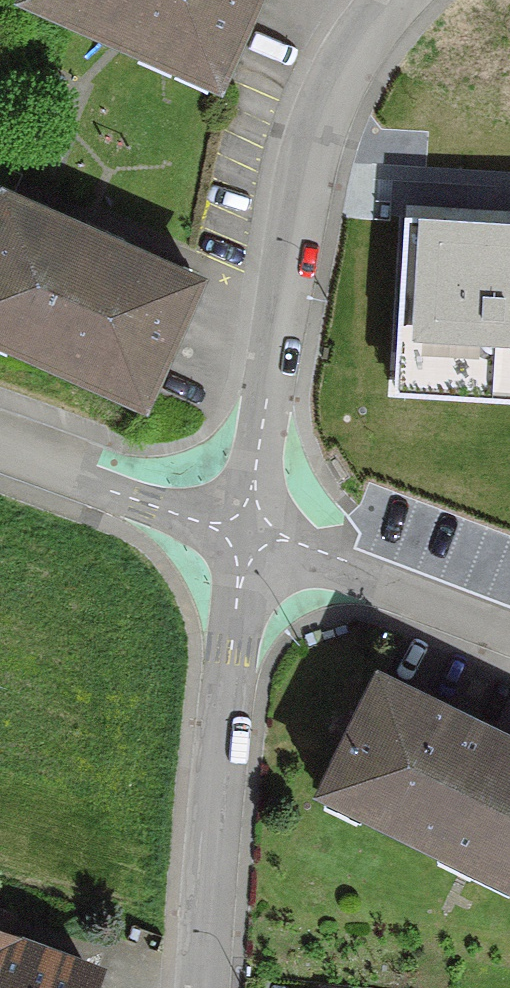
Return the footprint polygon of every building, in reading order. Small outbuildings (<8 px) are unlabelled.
[(215,78),(251,0),(43,0),(215,78)] [(141,396),(191,284),(4,201),(15,176),(0,169),(0,333),(141,396)] [(404,213),(395,393),(509,399),(509,218),(404,213)] [(509,879),(509,747),(376,682),(323,791),(509,881),(509,879)] [(83,972),(0,941),(0,987),(77,987),(83,972)]
